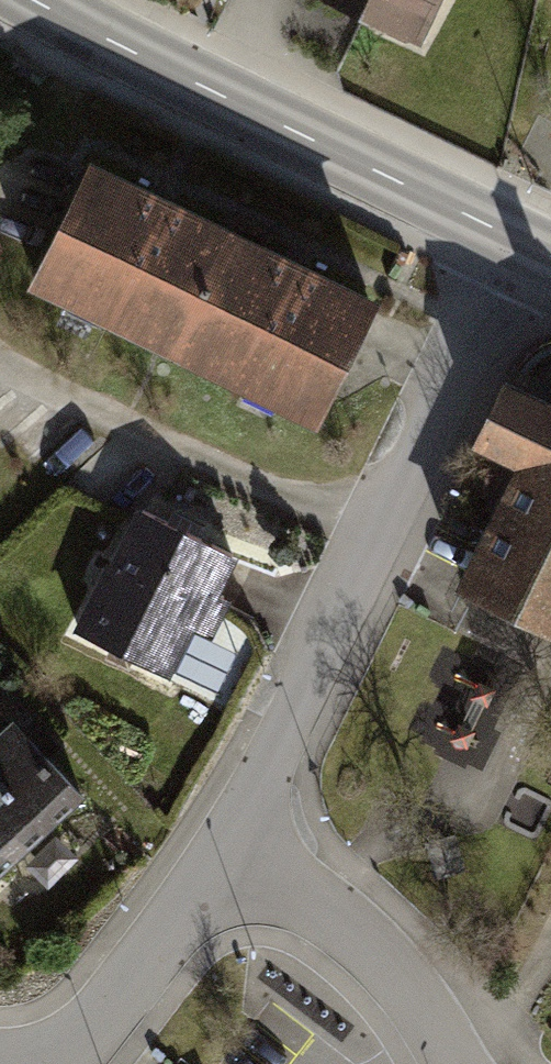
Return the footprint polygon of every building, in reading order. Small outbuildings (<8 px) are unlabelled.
[(436,0),(346,0),(420,34),(436,0)] [(87,151),(24,281),(310,421),(374,291),(303,256),(167,190),(87,151)] [(464,585),(550,626),(550,405),(505,383),(479,437),(491,442),(464,498),(498,515),(464,585)] [(136,508),(77,628),(166,672),(189,626),(209,635),(228,595),(215,589),(232,555),(176,528),(136,508)] [(459,651),(412,718),(461,752),(507,685),(459,651)] [(86,791),(10,714),(0,725),(0,876),(86,791)]
